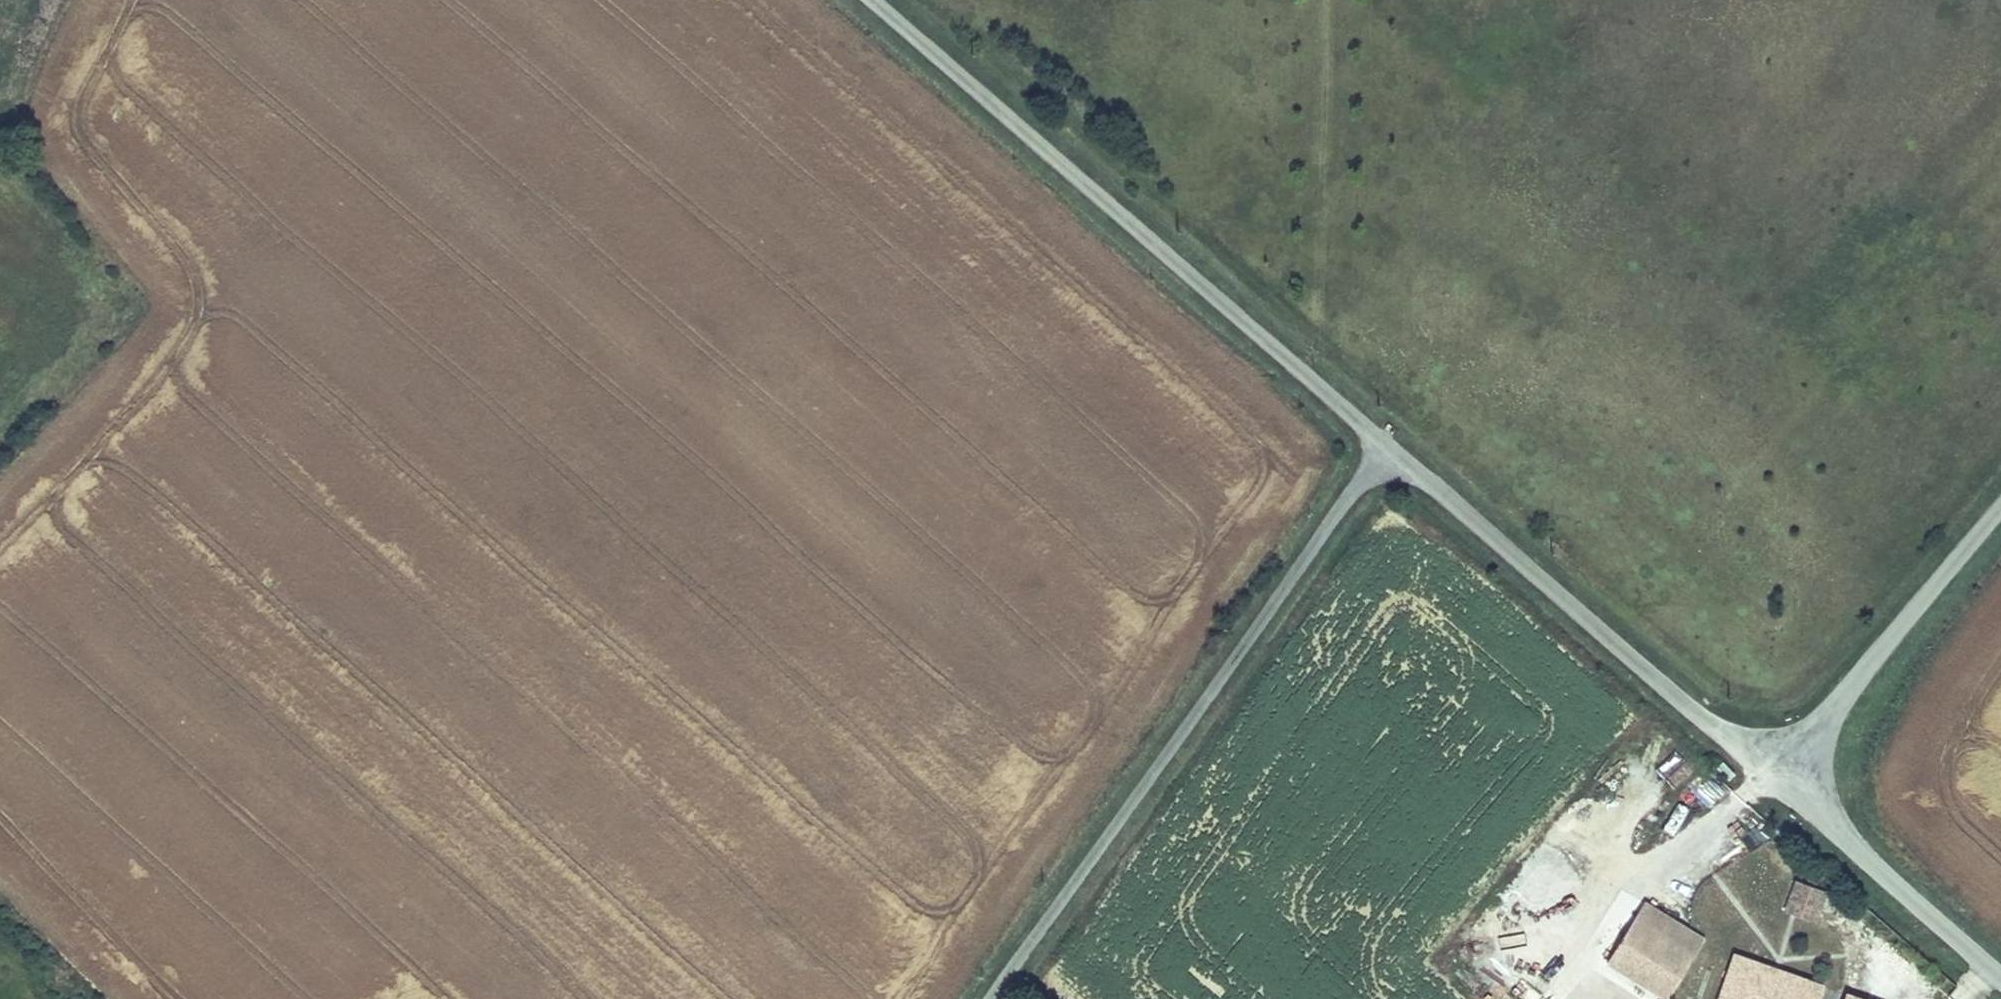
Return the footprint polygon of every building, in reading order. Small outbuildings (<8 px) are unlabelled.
[(1675,831),(1691,809),(1680,801),(1664,823),(1675,831)] [(1793,883),(1783,913),(1806,922),(1824,879),(1811,873),(1806,887),(1793,883)] [(1656,905),(1645,920),(1663,934),(1696,959),(1708,943),(1656,905)] [(1663,934),(1645,920),(1618,958),(1669,995),(1680,981),(1647,956),(1663,934)] [(1680,981),(1696,959),(1663,934),(1647,956),(1680,981)] [(1793,992),(1799,978),(1732,952),(1714,998),(1717,998),(1809,998),(1793,992)] [(1799,978),(1793,992),(1809,998),(1814,998),(1819,986),(1799,978)]
